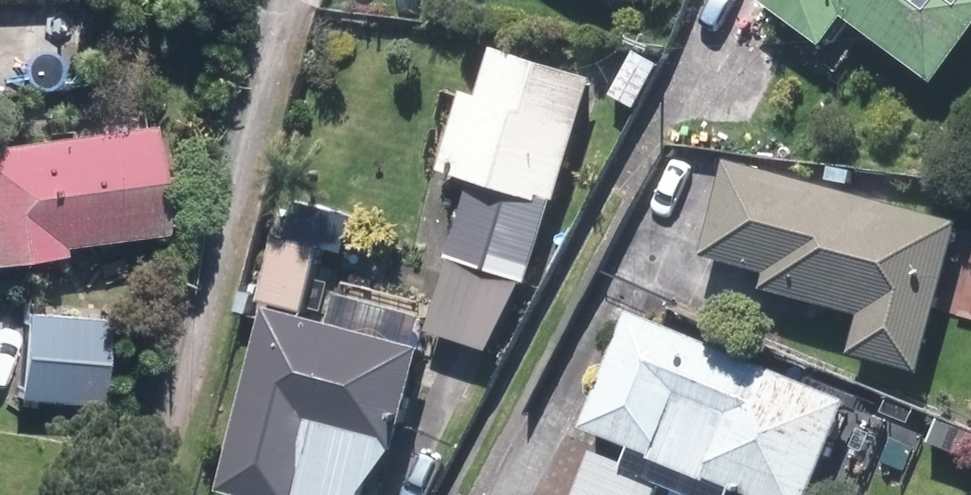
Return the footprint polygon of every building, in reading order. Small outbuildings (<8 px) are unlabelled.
[(753,0),(821,49),(842,20),(933,86),(970,34),(970,0),(754,0),(753,0)] [(591,80),(492,50),(477,99),(461,95),(438,173),(471,183),(447,260),(529,285),(591,80)] [(0,147),(0,266),(52,258),(51,248),(153,234),(138,128),(0,147)] [(698,257),(764,275),(760,292),(859,318),(849,356),(915,374),(955,225),(724,163),(698,257)] [(319,251),(277,240),(261,303),(304,314),(319,251)] [(419,352),(266,311),(218,494),(219,494),(361,494),(374,446),(393,451),(419,352)] [(629,315),(581,436),(733,494),(812,494),(849,400),(629,315)] [(96,324),(17,316),(9,400),(88,407),(96,324)] [(575,494),(655,494),(660,481),(590,455),(575,494)]
